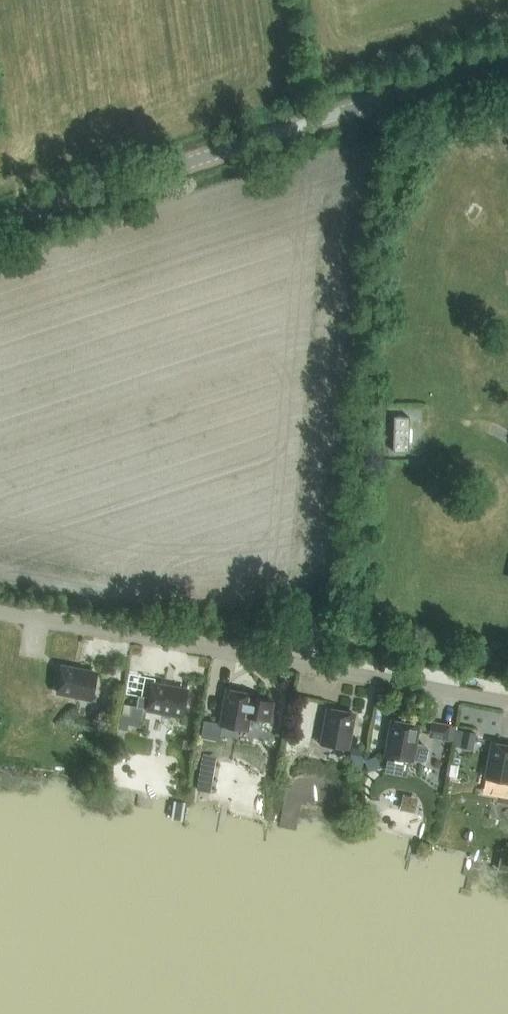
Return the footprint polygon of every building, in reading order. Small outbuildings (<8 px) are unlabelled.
[(395,417),(393,451),(409,452),(410,417),(395,417)] [(92,698),(97,673),(61,667),(56,691),(92,698)] [(182,715),(187,691),(151,684),(147,709),(182,715)] [(246,729),(248,716),(268,720),(271,701),(252,698),(252,694),(228,689),(221,725),(246,729)] [(347,748),(353,713),(329,708),(322,743),(347,748)] [(426,744),(414,742),(417,725),(393,720),(386,755),(411,760),(411,759),(423,761),(426,759),(428,748),(426,744)] [(451,725),(431,721),(428,736),(448,740),(451,725)] [(462,743),(475,745),(477,734),(464,731),(462,743)] [(493,743),(486,778),(507,782),(507,746),(493,743)] [(366,749),(351,746),(349,759),(353,760),(352,766),(362,768),(366,749)] [(216,760),(202,758),(199,774),(213,776),(216,760)] [(402,806),(414,808),(416,796),(404,794),(402,806)] [(416,858),(425,861),(431,853),(430,844),(420,842),(415,849),(416,858)]
